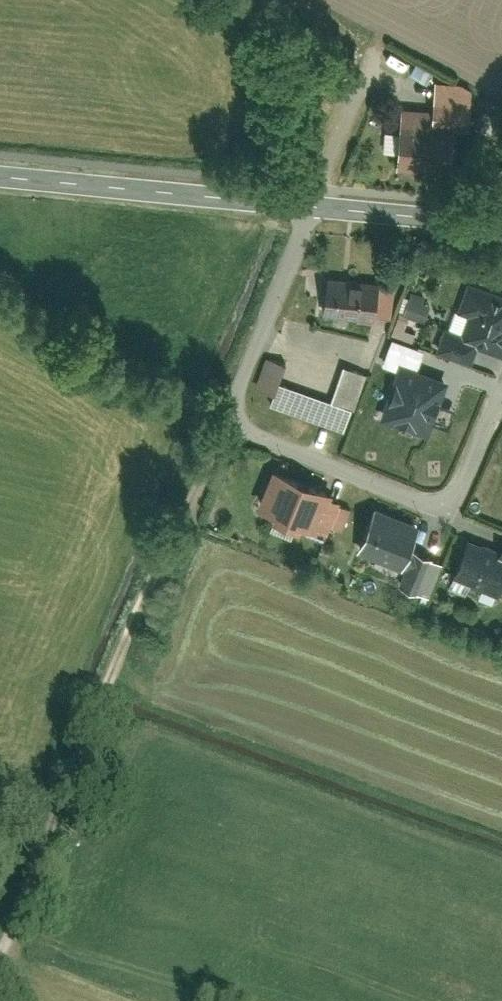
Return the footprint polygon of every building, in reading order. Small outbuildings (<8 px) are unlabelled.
[(424,97),(423,127),(459,128),(460,98),(424,97)] [(394,131),(393,168),(445,170),(447,133),(394,131)] [(321,275),(316,312),(382,320),(387,283),(321,275)] [(501,346),(501,297),(469,286),(461,311),(469,313),(461,335),(501,349),(501,346)] [(263,360),(249,395),(263,400),(260,407),(335,437),(344,414),(349,415),(363,379),(338,369),(326,401),(274,381),(279,366),(263,360)] [(449,382),(402,366),(388,407),(448,427),(454,411),(441,406),(449,382)] [(267,467),(251,511),(314,533),(330,489),(267,467)] [(366,512),(351,550),(398,569),(413,531),(366,512)] [(500,536),(492,556),(501,559),(501,537),(500,536)] [(441,578),(495,598),(501,579),(501,561),(454,543),(441,578)] [(406,554),(392,588),(417,599),(432,566),(406,554)]
